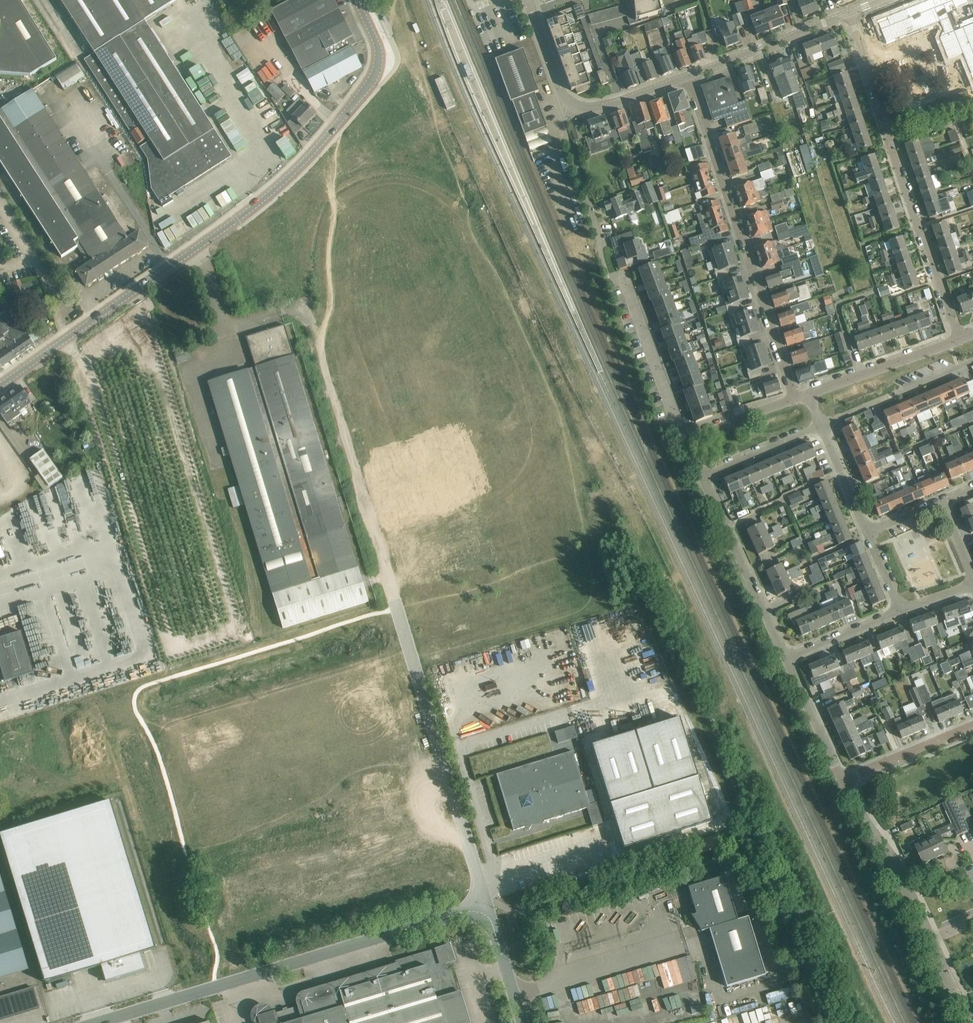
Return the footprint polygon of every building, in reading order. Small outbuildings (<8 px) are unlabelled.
[(30,76),(57,59),(21,0),(0,0),(0,74),(30,76)] [(95,53),(84,60),(130,131),(139,124),(150,141),(140,147),(148,159),(151,189),(160,202),(230,157),(146,23),(145,21),(144,20),(176,0),(61,0),(95,53)] [(333,0),(291,0),(271,11),(305,74),(352,49),(350,46),(356,43),(333,0)] [(580,4),(588,15),(591,26),(626,15),(630,25),(649,19),(648,17),(665,11),(662,0),(579,0),(580,4)] [(745,11),(754,9),(751,0),(742,0),(745,11)] [(814,2),(814,0),(806,0),(798,3),(803,17),(818,11),(814,2)] [(876,21),(886,45),(939,23),(942,30),(942,31),(940,37),(939,38),(939,39),(939,40),(940,40),(948,61),(962,55),(972,82),(972,13),(968,0),(930,0),(876,21)] [(578,20),(585,17),(585,16),(580,4),(549,16),(551,21),(547,23),(550,33),(569,26),(565,13),(574,10),(578,20)] [(780,13),(778,7),(778,6),(764,12),(771,30),(785,24),(781,13),(780,13)] [(757,35),(771,30),(764,12),(750,17),(753,24),(757,35)] [(744,24),(741,15),(740,13),(733,16),(737,27),(744,24)] [(659,20),(650,23),(652,30),(662,27),(659,20)] [(726,25),(714,29),(717,36),(721,34),(723,38),(726,47),(740,42),(737,32),(735,28),(735,29),(733,22),(726,25)] [(554,42),(573,35),(569,26),(550,33),(554,42)] [(706,59),(702,50),(701,45),(700,45),(697,36),(693,38),(690,29),(684,31),(691,49),(689,49),(695,64),(706,59)] [(688,49),(684,40),(681,31),(674,34),(677,41),(676,42),(679,48),(673,50),(680,69),(691,65),(685,50),(688,49)] [(831,51),(834,57),(840,55),(833,34),(817,40),(822,52),(832,48),(833,50),(831,51)] [(557,52),(576,45),(573,35),(554,42),(557,52)] [(609,38),(603,40),(606,49),(612,47),(609,38)] [(812,56),(822,52),(817,40),(802,46),(807,58),(810,64),(815,62),(812,56)] [(561,61),(580,54),(576,45),(557,52),(561,61)] [(674,71),(671,62),(669,57),(668,57),(665,48),(659,51),(662,59),(657,61),(663,76),(674,71)] [(305,74),(310,83),(314,92),(361,67),(352,49),(305,74)] [(523,49),(495,60),(511,102),(512,101),(525,135),(547,127),(535,93),(539,91),(523,49)] [(628,49),(616,54),(619,64),(621,63),(625,74),(622,75),(627,89),(639,85),(633,71),(635,70),(630,56),(628,49)] [(657,78),(654,69),(651,61),(644,64),(639,52),(630,56),(635,70),(641,84),(657,78)] [(564,71),(583,64),(580,54),(561,61),(564,71)] [(789,57),(779,61),(792,95),(796,106),(805,102),(802,92),(800,92),(792,70),(794,70),(789,57)] [(779,61),(769,65),(773,74),(774,77),(777,76),(785,98),(792,95),(779,61)] [(63,90),(85,77),(75,62),(54,75),(63,90)] [(831,74),(843,69),(840,62),(828,66),(831,74)] [(469,79),(474,77),(468,63),(464,65),(469,79)] [(568,80),(587,74),(583,64),(564,71),(568,80)] [(805,81),(814,77),(810,66),(800,70),(805,81)] [(750,67),(738,70),(740,77),(738,78),(743,94),(755,90),(753,81),(755,81),(750,67)] [(578,94),(609,83),(604,70),(597,73),(601,83),(591,86),(587,74),(568,80),(571,90),(576,89),(578,94)] [(851,85),(847,73),(834,77),(838,89),(851,85)] [(443,110),(453,107),(443,77),(434,80),(443,110)] [(752,120),(745,101),(737,103),(729,78),(730,78),(729,77),(702,86),(702,87),(703,87),(714,121),(713,121),(724,118),(727,128),(752,120)] [(618,80),(610,82),(612,92),(620,91),(618,80)] [(274,83),(267,91),(279,103),(286,95),(274,83)] [(295,93),(286,85),(282,90),(291,98),(295,93)] [(855,97),(851,85),(832,91),(826,93),(820,95),(822,101),(828,98),(828,99),(834,97),(833,97),(840,94),(842,101),(855,97)] [(765,87),(757,89),(761,101),(768,99),(765,87)] [(0,110),(0,162),(62,257),(78,247),(85,259),(84,260),(87,265),(77,271),(86,286),(149,246),(139,231),(132,235),(106,195),(103,196),(101,193),(99,194),(35,94),(32,90),(0,110)] [(684,94),(683,93),(683,91),(681,92),(680,92),(668,96),(674,114),(674,116),(689,111),(688,109),(684,94)] [(835,117),(846,114),(859,109),(855,97),(842,101),(835,104),(837,110),(826,114),(828,120),(835,117)] [(316,114),(309,107),(306,103),(305,104),(301,99),(288,113),(293,117),(292,117),(293,117),(287,123),(295,135),(303,127),(316,114)] [(668,121),(672,119),(669,111),(667,111),(664,99),(649,104),(655,125),(660,123),(664,136),(672,133),(676,144),(683,142),(678,126),(678,125),(677,125),(670,128),(668,121)] [(654,128),(649,113),(646,103),(634,108),(636,115),(634,115),(637,123),(634,124),(633,122),(632,123),(643,154),(652,151),(647,135),(648,134),(647,130),(654,128)] [(850,126),(863,121),(859,109),(846,114),(850,126)] [(629,126),(627,120),(624,111),(611,115),(616,131),(618,130),(619,135),(629,132),(628,127),(629,126)] [(686,128),(694,126),(689,111),(674,116),(677,125),(678,125),(678,126),(685,123),(686,128)] [(605,117),(588,123),(592,135),(593,135),(596,145),(614,139),(610,129),(609,129),(605,117)] [(283,160),(294,155),(276,121),(265,127),(283,160)] [(867,134),(863,122),(863,121),(850,126),(855,138),(867,134)] [(750,135),(759,132),(756,122),(743,127),(746,135),(745,136),(744,137),(747,144),(752,142),(750,135)] [(575,140),(582,138),(578,126),(571,128),(575,140)] [(138,144),(146,139),(139,128),(131,133),(138,144)] [(952,143),(959,141),(955,130),(947,132),(952,143)] [(723,152),(739,147),(735,133),(719,139),(723,152)] [(871,146),(867,134),(855,138),(848,140),(843,142),(845,147),(856,143),(859,150),(871,146)] [(933,142),(920,147),(918,140),(905,145),(909,157),(933,149),(934,149),(935,148),(933,142)] [(747,144),(723,152),(728,165),(743,160),(762,153),(760,145),(748,149),(747,144)] [(689,162),(695,160),(704,157),(700,145),(690,148),(692,154),(687,156),(689,162)] [(807,145),(800,147),(805,166),(812,163),(807,145)] [(933,149),(909,157),(913,169),(926,165),(933,162),(931,156),(935,154),(933,149)] [(866,172),(878,167),(874,155),(862,159),(866,172)] [(732,178),(741,175),(748,173),(743,160),(728,165),(732,178)] [(760,173),(772,169),(769,162),(758,166),(760,173)] [(694,184),(709,179),(706,170),(708,169),(706,163),(693,167),(694,173),(691,174),(694,184)] [(917,181),(930,177),(926,165),(913,169),(917,181)] [(936,175),(942,173),(941,173),(946,171),(944,166),(934,169),(936,175)] [(883,179),(878,167),(866,172),(860,174),(854,175),(857,183),(869,179),(870,184),(883,179)] [(796,173),(799,182),(814,177),(811,168),(796,173)] [(772,169),(760,173),(763,181),(774,177),(772,169)] [(629,178),(632,187),(644,183),(641,174),(629,178)] [(921,193),(934,189),(930,177),(917,181),(921,193)] [(702,198),(707,197),(716,193),(714,187),(712,188),(709,179),(694,184),(698,193),(701,192),(702,198)] [(874,196),(887,192),(883,179),(870,184),(874,196)] [(764,182),(758,184),(756,181),(750,183),(750,182),(735,187),(738,198),(766,189),(764,182)] [(653,188),(644,191),(649,206),(659,202),(653,188)] [(785,191),(770,196),(772,203),(788,197),(795,195),(793,188),(785,191)] [(763,201),(762,197),(768,195),(766,189),(738,198),(742,208),(757,203),(763,201)] [(950,197),(962,194),(962,193),(959,194),(957,189),(936,196),(934,189),(921,193),(925,206),(950,197)] [(842,193),(846,205),(852,203),(848,191),(842,193)] [(609,202),(604,204),(607,211),(612,209),(615,219),(627,215),(627,214),(636,211),(636,213),(646,209),(639,192),(630,195),(632,200),(623,203),(620,197),(609,202)] [(878,208),(891,204),(887,192),(874,196),(878,208)] [(950,197),(925,206),(929,218),(937,216),(942,214),(943,214),(951,212),(947,202),(951,201),(950,197)] [(700,223),(706,221),(721,216),(718,207),(720,206),(718,200),(699,206),(702,213),(697,215),(700,223)] [(782,200),(770,204),(772,209),(784,205),(782,200)] [(891,204),(878,208),(882,220),(895,216),(891,204)] [(677,231),(675,226),(674,222),(682,219),(678,210),(664,214),(671,234),(677,231)] [(748,228),(770,221),(766,211),(760,213),(760,212),(745,217),(748,228)] [(728,231),(726,224),(724,225),(721,216),(706,221),(709,230),(708,230),(710,237),(728,231)] [(899,228),(895,216),(882,220),(886,232),(899,228)] [(752,238),(761,235),(767,233),(773,230),(770,221),(748,228),(752,238)] [(793,225),(788,227),(786,223),(775,228),(777,235),(795,229),(793,225)] [(937,239),(949,235),(945,223),(932,227),(937,239)] [(779,242),(792,237),(793,240),(810,234),(807,225),(795,229),(777,235),(779,242)] [(631,232),(622,235),(624,241),(633,239),(631,232)] [(941,251),(953,247),(949,235),(937,239),(941,251)] [(699,245),(709,242),(707,236),(697,239),(699,245)] [(906,249),(902,237),(890,241),(892,248),(880,252),(882,258),(887,256),(894,254),(906,249)] [(638,240),(623,245),(627,257),(617,260),(620,269),(648,260),(644,247),(641,248),(638,240)] [(734,255),(733,255),(730,244),(720,247),(718,241),(706,245),(708,252),(712,262),(734,255)] [(783,244),(778,246),(776,241),(770,243),(770,242),(755,247),(758,258),(779,251),(784,249),(783,244)] [(656,258),(674,252),(672,245),(654,251),(656,258)] [(945,264),(957,259),(953,247),(941,251),(945,264)] [(679,250),(685,269),(693,266),(687,248),(679,250)] [(910,262),(910,261),(906,249),(894,254),(898,266),(910,262)] [(779,251),(758,258),(762,268),(776,263),(783,261),(779,251)] [(812,271),(814,277),(823,274),(816,254),(801,259),(806,273),(812,271)] [(729,275),(727,269),(737,265),(734,255),(712,262),(715,272),(717,279),(729,275)] [(971,261),(969,256),(969,255),(964,257),(957,259),(945,264),(949,276),(962,272),(959,265),(971,261)] [(878,265),(889,261),(887,256),(882,258),(882,259),(877,260),(878,265)] [(795,278),(798,277),(804,276),(799,261),(796,262),(796,261),(786,264),(786,265),(783,266),(785,271),(765,277),(768,288),(782,284),(781,280),(794,276),(795,278)] [(914,274),(910,262),(898,266),(902,278),(914,274)] [(656,263),(639,269),(643,280),(660,273),(656,263)] [(660,273),(643,280),(647,290),(664,284),(660,273)] [(919,286),(914,274),(902,278),(906,290),(919,286)] [(744,288),(741,277),(731,281),(729,275),(717,279),(719,285),(723,295),(744,288)] [(20,305),(41,299),(36,281),(21,285),(20,279),(13,281),(20,305)] [(664,284),(647,290),(651,301),(652,300),(668,294),(667,293),(664,284)] [(775,308),(797,300),(798,302),(811,298),(807,285),(796,288),(795,286),(789,287),(790,290),(771,296),(775,308)] [(888,285),(878,288),(880,297),(890,294),(888,285)] [(728,312),(740,308),(738,302),(748,299),(744,288),(723,295),(723,296),(727,294),(731,304),(726,306),(728,312)] [(668,294),(652,300),(656,310),(673,304),(669,293),(667,293),(668,294)] [(972,309),(972,304),(969,294),(957,299),(957,300),(953,301),(956,309),(960,307),(963,313),(972,309)] [(858,304),(861,315),(871,312),(868,301),(858,304)] [(804,314),(803,312),(810,310),(808,302),(791,308),(792,310),(777,315),(781,327),(796,322),(794,318),(804,314)] [(673,304),(656,310),(659,320),(676,313),(673,304)] [(742,314),(740,308),(728,312),(730,319),(730,318),(733,329),(755,321),(752,311),(742,314)] [(12,312),(10,313),(6,310),(0,314),(0,364),(2,367),(35,345),(28,335),(36,329),(30,321),(22,327),(12,312)] [(927,312),(920,315),(915,317),(919,330),(932,325),(927,312)] [(676,313),(659,320),(663,330),(679,324),(679,325),(680,324),(676,313)] [(870,326),(866,315),(862,316),(861,317),(863,322),(862,322),(871,347),(883,342),(879,330),(872,332),(869,326),(870,326)] [(907,334),(919,330),(915,317),(903,321),(907,334)] [(736,339),(738,345),(750,341),(749,336),(759,332),(755,321),(733,329),(734,329),(737,339),(736,339)] [(814,332),(812,326),(814,325),(813,321),(799,325),(800,328),(783,334),(787,346),(804,341),(804,340),(816,336),(814,331),(814,332)] [(895,338),(907,334),(903,321),(891,325),(895,338)] [(859,351),(871,347),(862,322),(857,324),(861,336),(849,340),(853,351),(858,349),(859,351)] [(663,330),(662,330),(666,341),(683,334),(679,325),(679,324),(663,330)] [(358,566),(285,325),(246,337),(247,338),(256,368),(209,382),(228,446),(222,448),(224,456),(230,454),(240,485),(228,489),(234,508),(246,504),(272,592),(283,628),(369,601),(358,566)] [(883,342),(895,338),(891,325),(879,330),(883,342)] [(841,354),(848,352),(842,332),(835,334),(841,354)] [(683,334),(666,341),(670,351),(686,345),(683,334)] [(808,360),(808,359),(823,355),(818,340),(803,345),(804,349),(789,353),(793,365),(808,360)] [(752,348),(751,342),(750,341),(738,345),(741,352),(744,362),(766,355),(763,344),(752,348)] [(686,345),(670,351),(674,362),(675,361),(690,355),(690,354),(686,345)] [(177,362),(191,358),(188,350),(175,354),(177,362)] [(690,355),(675,361),(678,371),(695,365),(691,354),(690,354),(690,355)] [(770,366),(766,355),(744,362),(748,372),(747,372),(749,379),(762,376),(759,369),(770,366)] [(799,384),(814,379),(813,375),(828,370),(824,360),(814,363),(815,365),(795,372),(799,384)] [(695,365),(678,371),(682,381),(699,374),(695,365)] [(699,374),(682,381),(686,390),(701,385),(703,385),(699,374)] [(780,390),(777,378),(757,385),(759,392),(765,391),(766,394),(780,390)] [(966,384),(963,378),(950,384),(956,399),(969,393),(970,398),(972,396),(972,381),(966,384)] [(943,404),(956,399),(950,384),(936,390),(943,404)] [(20,414),(21,414),(20,411),(32,403),(29,398),(30,398),(20,385),(7,395),(20,414)] [(686,390),(684,391),(688,401),(705,395),(701,385),(686,390)] [(729,389),(723,391),(727,403),(733,401),(729,389)] [(929,410),(943,404),(936,390),(923,395),(929,410)] [(20,414),(7,395),(0,399),(0,413),(3,417),(8,423),(20,414)] [(688,401),(692,412),(709,405),(705,395),(688,401)] [(916,416),(929,410),(923,395),(910,401),(916,416)] [(903,421),(916,416),(910,401),(897,407),(903,421)] [(709,405),(692,412),(695,422),(713,416),(709,405)] [(890,427),(903,421),(897,407),(883,412),(890,427)] [(963,416),(966,423),(972,420),(972,411),(963,416)] [(885,427),(883,424),(879,414),(873,417),(875,422),(871,425),(874,432),(885,427)] [(861,438),(856,424),(858,423),(854,416),(845,420),(848,427),(842,430),(848,444),(861,438)] [(956,419),(950,421),(953,429),(959,426),(956,419)] [(906,428),(908,434),(915,432),(912,426),(906,428)] [(902,437),(908,434),(906,428),(900,431),(902,437)] [(883,437),(888,435),(885,429),(880,431),(883,437)] [(929,431),(924,434),(926,439),(927,440),(932,437),(929,431)] [(875,447),(867,451),(861,438),(848,444),(854,457),(875,448),(875,447)] [(806,461),(817,457),(811,443),(800,447),(806,461)] [(930,444),(919,449),(922,456),(922,457),(934,452),(932,447),(930,444)] [(953,446),(956,453),(962,451),(960,444),(953,446)] [(952,445),(946,447),(949,456),(956,453),(952,445)] [(911,451),(910,448),(909,446),(899,450),(902,456),(911,451)] [(795,466),(806,461),(800,447),(789,452),(795,466)] [(859,470),(886,459),(885,458),(893,455),(890,449),(878,454),(875,448),(854,457),(859,470)] [(64,477),(44,449),(30,459),(40,473),(35,477),(44,490),(49,486),(50,487),(64,477)] [(784,471),(795,466),(789,452),(778,456),(784,471)] [(972,470),(972,457),(972,454),(959,460),(964,473),(972,470)] [(773,475),(784,471),(778,456),(767,461),(773,475)] [(878,477),(875,470),(888,464),(886,459),(859,470),(865,483),(878,477)] [(951,479),(964,473),(959,460),(945,466),(951,479)] [(763,480),(773,475),(767,461),(757,466),(763,480)] [(752,484),(763,480),(757,466),(746,470),(752,484)] [(809,482),(814,480),(808,467),(803,470),(809,482)] [(900,468),(891,472),(894,478),(897,476),(900,483),(900,484),(905,482),(903,476),(900,468)] [(741,489),(752,484),(746,470),(735,475),(741,489)] [(903,476),(905,482),(911,479),(908,473),(903,476)] [(932,479),(931,479),(929,474),(918,479),(920,484),(925,496),(937,491),(932,479)] [(949,486),(945,477),(944,474),(932,479),(937,491),(949,486)] [(749,506),(746,501),(741,489),(735,475),(724,480),(730,494),(735,491),(743,509),(749,506)] [(819,498),(832,492),(827,481),(814,486),(819,498)] [(900,483),(893,486),(902,506),(914,501),(908,489),(904,491),(900,484),(900,483)] [(902,506),(897,494),(893,496),(889,488),(888,489),(885,484),(880,486),(882,492),(885,499),(890,511),(902,506)] [(914,501),(925,496),(920,484),(908,489),(914,501)] [(804,501),(800,492),(800,491),(788,496),(792,505),(804,501)] [(822,505),(816,507),(818,512),(824,509),(837,504),(832,492),(819,498),(822,505)] [(964,502),(967,507),(961,510),(966,522),(972,518),(972,498),(964,502)] [(879,516),(890,511),(885,499),(874,504),(879,516)] [(842,516),(837,504),(824,509),(829,521),(842,516)] [(847,527),(842,516),(829,521),(834,533),(847,527)] [(768,535),(762,523),(747,530),(753,542),(768,535)] [(774,532),(782,529),(779,524),(772,527),(774,532)] [(774,548),(770,540),(788,532),(786,527),(782,529),(774,532),(768,535),(753,542),(759,555),(774,548)] [(851,539),(847,527),(834,533),(828,535),(822,538),(822,537),(808,543),(812,555),(818,552),(816,546),(836,538),(839,544),(851,539)] [(799,546),(803,544),(800,538),(791,542),(793,548),(799,546)] [(865,554),(860,542),(848,547),(826,557),(826,559),(824,559),(824,560),(819,562),(823,572),(829,569),(826,563),(850,553),(853,559),(865,554)] [(870,566),(870,565),(865,554),(853,559),(856,566),(838,573),(835,575),(837,579),(839,578),(870,566)] [(798,565),(785,571),(781,564),(766,571),(772,583),(801,570),(798,565)] [(875,577),(870,566),(839,578),(840,578),(842,583),(860,576),(863,582),(875,577)] [(793,589),(790,581),(803,575),(801,570),(772,583),(778,596),(793,589)] [(814,584),(824,579),(821,572),(811,577),(814,584)] [(880,589),(875,577),(863,582),(866,589),(854,593),(856,598),(880,589)] [(870,599),(873,606),(885,600),(880,589),(856,598),(858,603),(870,599)] [(832,598),(838,596),(835,590),(829,592),(832,598)] [(802,603),(798,595),(791,598),(793,604),(796,602),(798,606),(799,606),(800,609),(799,609),(799,610),(789,614),(788,613),(788,614),(792,623),(796,622),(802,636),(815,630),(808,616),(805,610),(802,603)] [(854,613),(850,604),(848,599),(835,605),(841,619),(854,613)] [(955,605),(964,631),(967,641),(972,638),(972,628),(968,630),(963,615),(971,613),(970,612),(972,611),(972,600),(972,599),(967,601),(965,601),(965,600),(959,602),(960,603),(955,605)] [(828,625),(841,619),(835,605),(822,610),(828,625)] [(958,633),(964,631),(955,605),(942,609),(946,621),(953,619),(958,633)] [(815,630),(828,625),(822,610),(808,616),(815,630)] [(938,624),(937,622),(934,612),(922,616),(931,643),(930,643),(931,646),(937,664),(942,662),(931,627),(938,624)] [(931,646),(930,643),(931,643),(922,616),(909,621),(913,633),(920,630),(926,648),(931,646)] [(948,640),(943,625),(937,627),(941,638),(946,636),(948,640)] [(920,659),(915,646),(909,648),(906,639),(907,639),(902,627),(889,632),(897,651),(902,649),(905,655),(908,653),(912,662),(915,661),(918,668),(923,666),(920,659)] [(22,631),(0,638),(0,665),(5,681),(34,672),(22,631)] [(897,651),(889,632),(876,638),(881,650),(882,649),(883,650),(878,653),(881,661),(886,672),(892,669),(886,656),(890,654),(888,647),(894,645),(897,651)] [(873,653),(872,650),(868,641),(856,646),(863,665),(875,661),(872,654),(873,653)] [(920,659),(926,656),(921,643),(915,646),(920,659)] [(863,666),(863,665),(856,646),(842,652),(847,664),(849,663),(850,666),(844,668),(850,681),(857,677),(854,669),(857,668),(854,662),(860,659),(863,666)] [(972,657),(972,649),(959,655),(959,656),(960,657),(953,660),(950,653),(951,653),(949,649),(945,650),(949,661),(951,666),(962,662),(972,657)] [(850,681),(844,668),(839,670),(838,668),(839,667),(834,655),(822,660),(829,680),(840,675),(844,683),(850,681)] [(962,662),(965,668),(972,665),(972,657),(962,662)] [(822,660),(808,666),(813,677),(811,679),(814,686),(829,680),(822,660)] [(879,675),(886,672),(881,661),(874,664),(879,675)] [(948,661),(940,665),(944,674),(952,671),(948,661)] [(969,678),(965,668),(954,673),(958,682),(966,679),(969,678)] [(872,689),(887,684),(885,678),(870,684),(872,689)] [(924,684),(917,688),(924,704),(931,701),(924,684)] [(854,698),(865,693),(862,685),(850,690),(854,698)] [(909,691),(917,708),(924,705),(916,688),(909,691)] [(823,701),(832,697),(836,696),(833,689),(820,695),(823,701)] [(955,694),(943,699),(951,717),(963,712),(955,694)] [(965,698),(970,709),(972,708),(972,694),(972,695),(965,697),(965,698)] [(834,721),(848,715),(845,707),(852,704),(850,699),(843,702),(828,709),(831,716),(832,715),(834,721)] [(943,699),(931,704),(939,722),(951,717),(943,699)] [(894,717),(889,706),(882,709),(887,721),(894,717)] [(926,728),(922,719),(921,716),(920,716),(918,710),(906,715),(909,721),(914,733),(926,728)] [(868,721),(868,720),(865,714),(851,721),(848,715),(834,721),(834,722),(835,722),(837,727),(836,728),(839,734),(854,727),(861,724),(868,721)] [(914,733),(909,721),(903,724),(900,717),(895,720),(897,726),(897,727),(902,738),(914,733)] [(681,718),(592,745),(624,849),(712,822),(681,718)] [(575,725),(554,731),(558,741),(578,735),(575,725)] [(845,747),(860,740),(854,727),(839,734),(842,741),(843,740),(846,746),(845,746),(845,747)] [(881,745),(889,741),(884,730),(876,734),(881,745)] [(872,749),(870,744),(867,737),(860,740),(845,747),(846,747),(849,752),(848,753),(851,759),(866,752),(872,749)] [(543,824),(545,820),(590,807),(590,804),(586,791),(573,750),(497,774),(514,830),(524,827),(529,829),(532,824),(535,826),(543,824)] [(594,788),(586,791),(590,804),(598,801),(594,788)] [(963,832),(969,829),(964,819),(971,816),(962,796),(950,802),(958,821),(963,832)] [(111,801),(0,835),(46,983),(102,966),(107,982),(146,970),(142,955),(156,949),(111,801)] [(914,827),(912,821),(901,826),(903,832),(914,827)] [(958,835),(963,832),(958,821),(953,824),(958,835)] [(929,841),(936,857),(948,852),(941,836),(946,833),(944,828),(933,833),(935,838),(929,841)] [(697,841),(701,852),(723,846),(719,835),(697,841)] [(936,857),(929,841),(922,844),(920,839),(909,844),(912,849),(917,847),(925,863),(936,857)] [(28,968),(0,875),(0,977),(28,968)] [(725,876),(689,887),(696,913),(692,915),(702,931),(710,929),(727,986),(766,975),(749,916),(738,919),(725,876)] [(446,960),(452,959),(448,944),(435,948),(435,949),(394,961),(398,974),(340,991),(342,1000),(309,1010),(307,1003),(276,1013),(275,1011),(258,1016),(260,1022),(471,1022),(472,1022),(462,990),(458,991),(456,992),(446,960)] [(40,1007),(37,998),(34,987),(0,997),(0,1019),(40,1007)]
